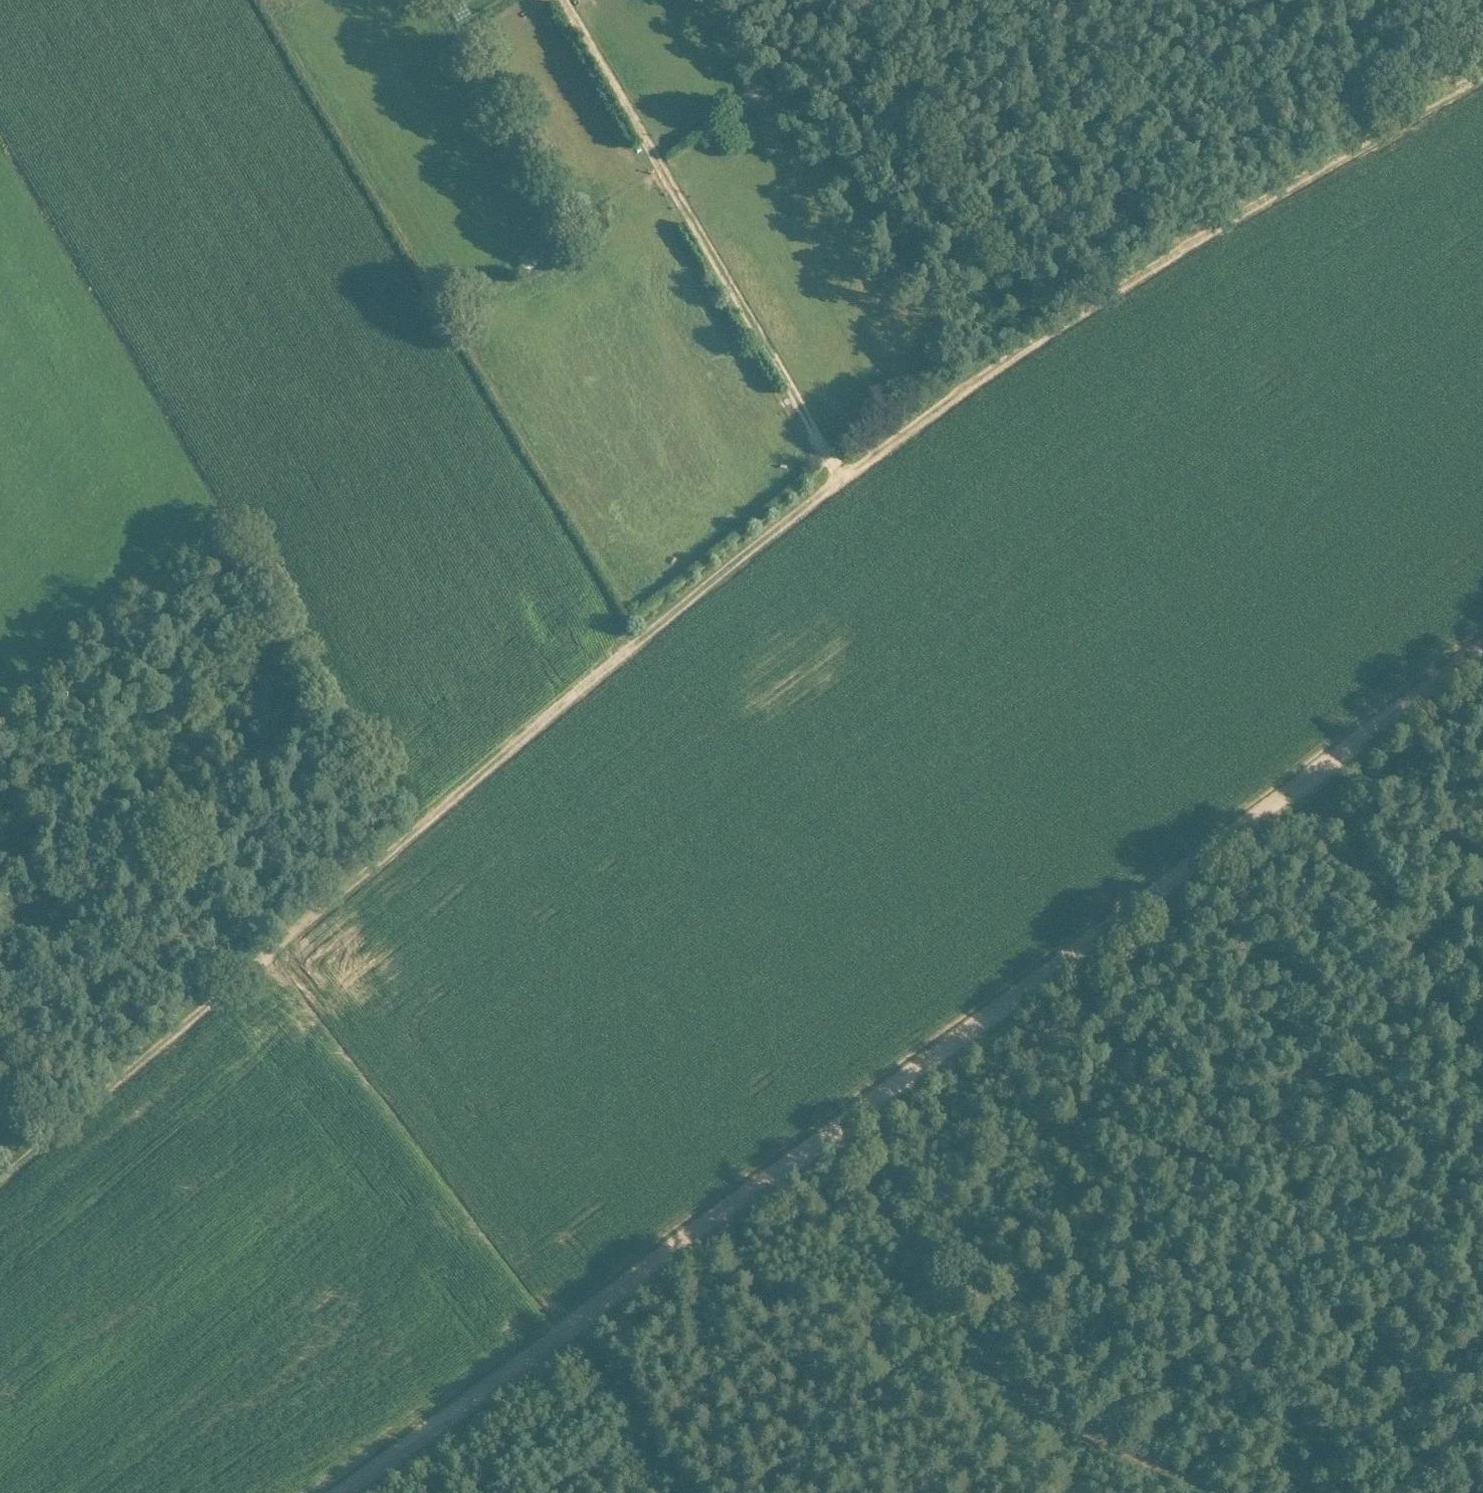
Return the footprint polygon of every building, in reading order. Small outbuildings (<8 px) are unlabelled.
[(527,254),(520,259),(521,268),(529,272),(536,267),(536,258),(527,254)]
